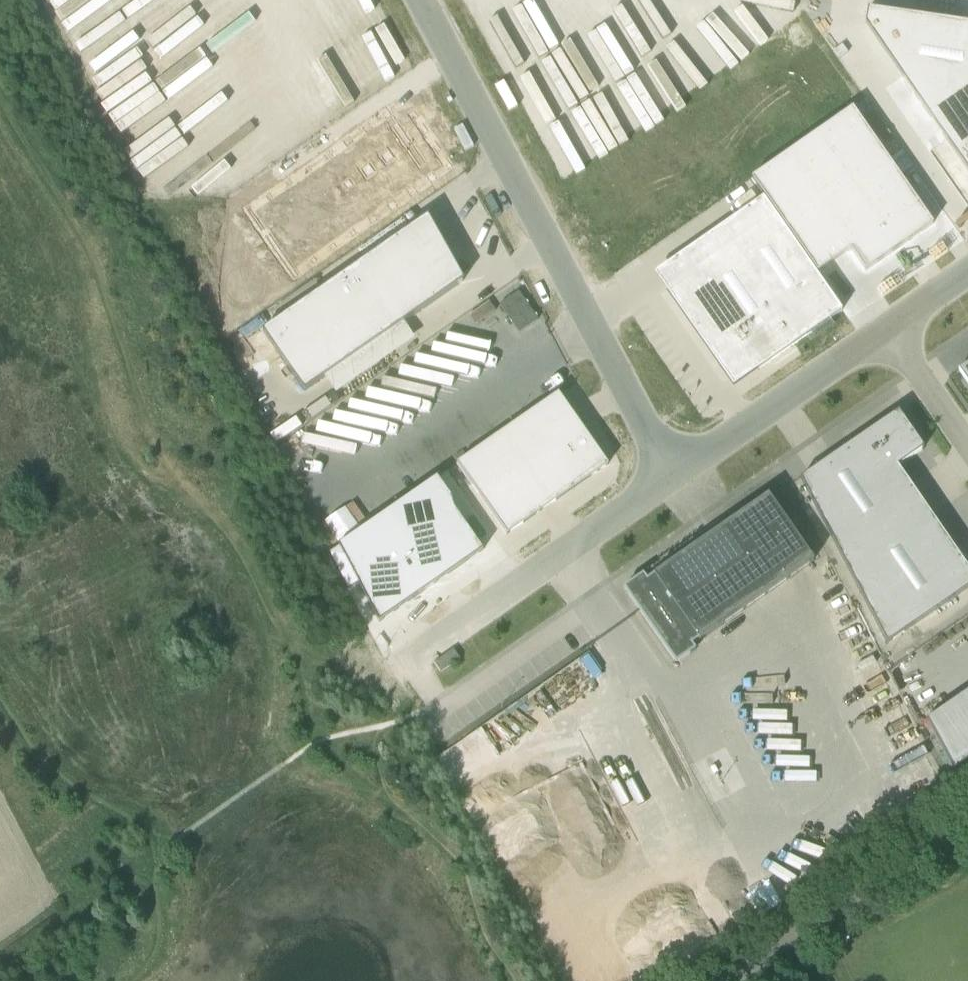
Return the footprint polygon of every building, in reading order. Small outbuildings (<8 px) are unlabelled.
[(864,25),(967,175),(967,23),(866,8),(864,25)] [(853,109),(752,180),(818,274),(851,251),(866,272),(933,224),(853,109)] [(387,113),(246,211),(292,277),(449,168),(423,131),(407,142),(387,113)] [(691,274),(667,291),(733,385),(841,310),(763,197),(679,256),(691,274)] [(428,216),(262,331),(304,392),(458,286),(457,285),(463,281),(424,225),(431,220),(428,216)] [(521,284),(501,294),(517,325),(537,314),(521,284)] [(959,370),(967,384),(967,364),(959,370)] [(557,394),(456,464),(506,535),(607,465),(557,394)] [(800,478),(887,643),(967,587),(967,569),(897,466),(924,448),(913,433),(913,432),(898,410),(876,426),(877,426),(800,478)] [(437,477),(330,552),(347,589),(358,583),(379,622),(483,550),(454,508),(451,497),(437,477)] [(692,645),(814,561),(768,495),(647,579),(644,575),(643,574),(624,588),(676,664),(696,650),(695,649),(692,645)]
